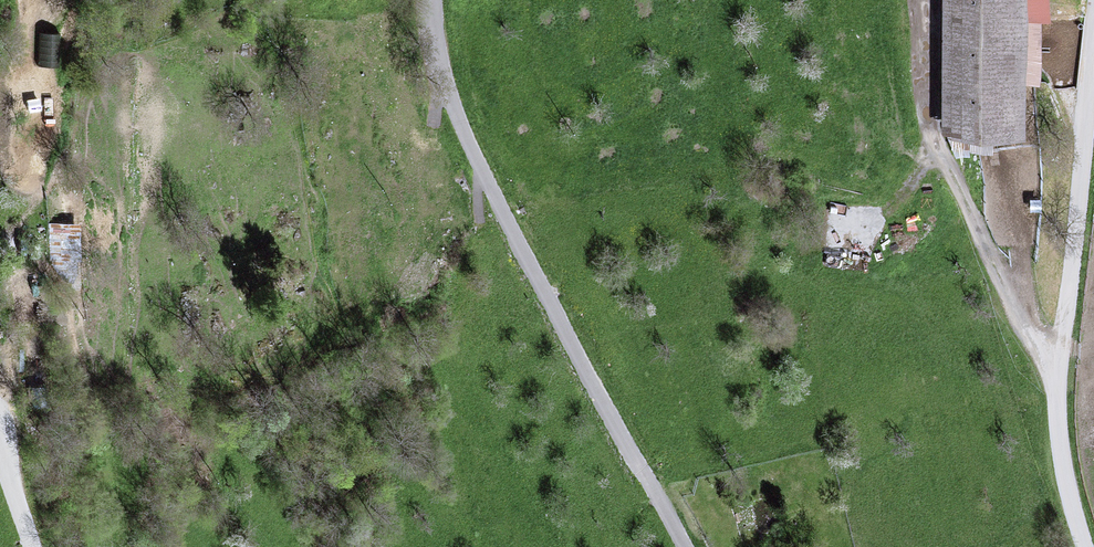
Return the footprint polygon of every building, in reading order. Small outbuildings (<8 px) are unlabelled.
[(928,137),(1006,137),(1006,21),(1031,21),(1031,0),(928,0),(928,137)]
